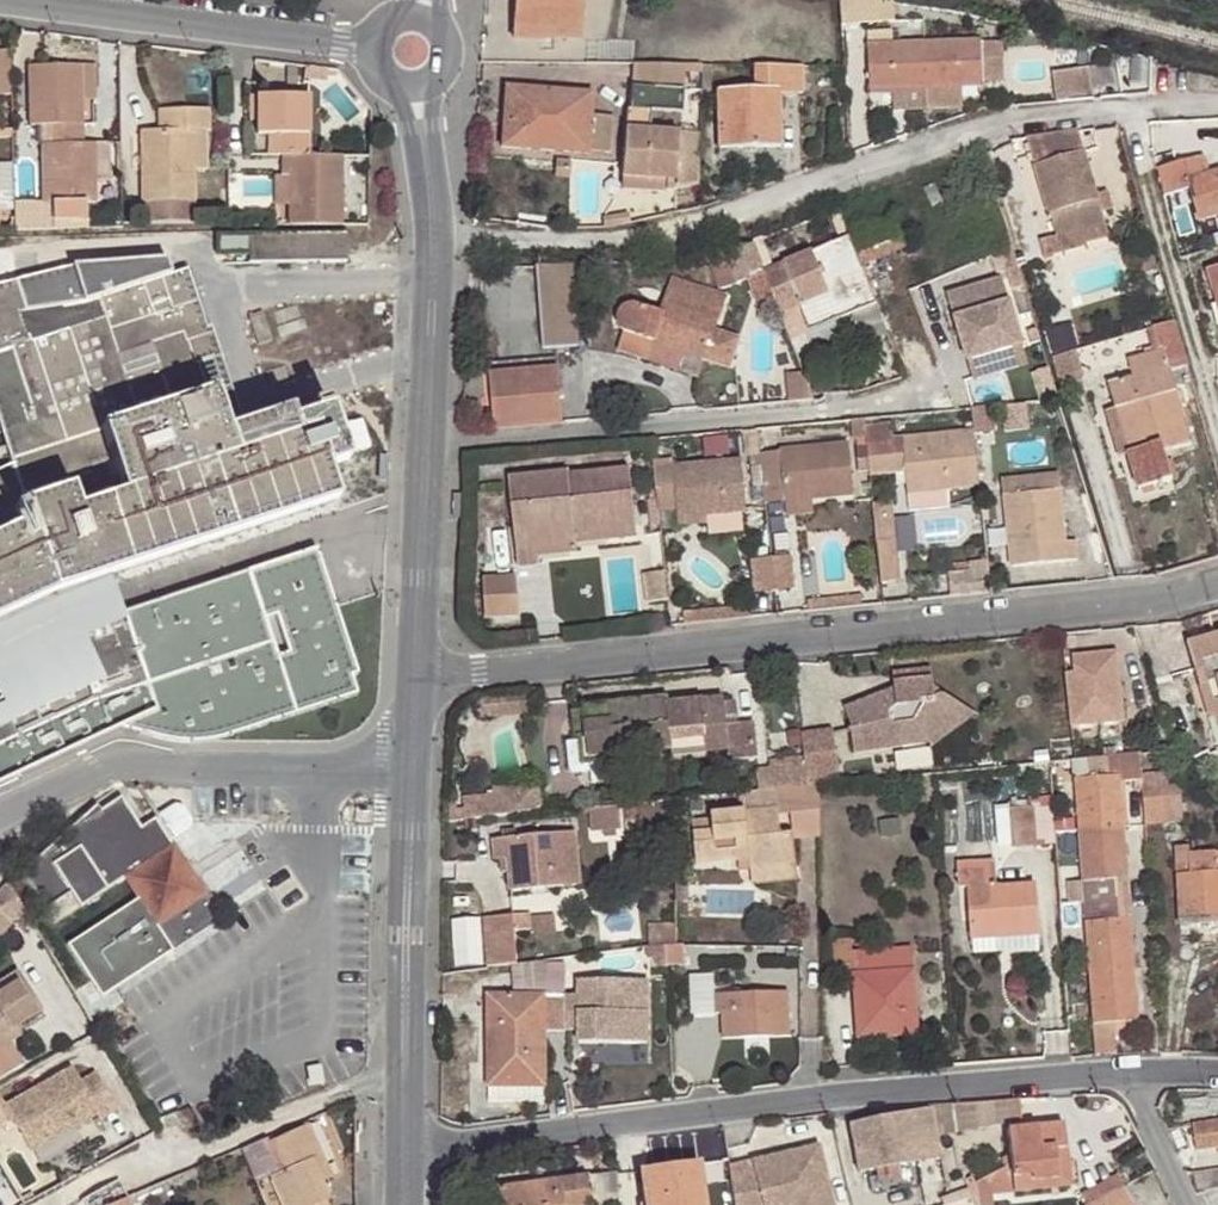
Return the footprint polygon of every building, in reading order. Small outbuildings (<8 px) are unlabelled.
[(518,38),(585,41),(587,0),(520,0),(518,38)] [(844,26),(864,24),(864,0),(843,0),(844,26)] [(894,0),(864,0),(864,24),(897,22),(896,0),(894,0)] [(930,87),(931,108),(964,107),(964,86),(985,85),(984,44),(928,45),(930,87)] [(930,87),(928,45),(872,46),(872,88),(896,88),(910,88),(930,87)] [(12,87),(11,48),(0,49),(0,87),(12,87)] [(43,122),(81,121),(81,100),(80,63),(29,64),(29,122),(43,122)] [(92,63),(80,63),(81,100),(93,101),(92,63)] [(806,89),(805,64),(757,65),(757,88),(721,88),(722,146),(785,145),(784,89),(806,89)] [(1056,74),(1060,97),(1095,92),(1092,69),(1056,74)] [(688,86),(636,83),(635,108),(657,110),(687,111),(688,86)] [(512,86),(511,104),(527,106),(527,122),(510,121),(508,147),(595,153),(595,149),(616,150),(618,115),(596,114),(597,90),(512,86)] [(13,127),(12,87),(0,87),(0,128),(13,127)] [(931,108),(930,87),(910,88),(896,88),(897,109),(910,108),(931,108)] [(256,120),(257,95),(249,94),(248,120),(256,120)] [(280,154),(309,154),(306,94),(257,95),(256,120),(257,132),(267,132),(267,153),(280,154)] [(527,106),(511,104),(510,121),(527,122),(527,106)] [(704,167),(705,132),(656,130),(657,110),(635,108),(633,161),(633,174),(671,176),(683,176),(682,190),(704,184),(704,167)] [(209,132),(208,109),(157,111),(157,133),(139,133),(138,225),(191,225),(190,169),(191,133),(200,132),(209,132)] [(85,199),(94,199),(94,177),(94,139),(82,140),(81,121),(43,122),(44,200),(44,218),(86,217),(85,199)] [(1101,199),(1080,128),(1029,136),(1053,214),(1101,199)] [(201,169),(200,132),(191,133),(190,169),(201,169)] [(109,176),(109,139),(94,139),(94,177),(109,176)] [(309,154),(280,154),(281,174),(287,174),(287,224),(339,223),(339,154),(309,154)] [(1212,171),(1207,155),(1161,169),(1169,194),(1192,187),(1202,221),(1217,216),(1217,170),(1212,171)] [(273,174),(273,225),(287,224),(287,174),(281,174),(273,174)] [(671,193),(682,190),(683,176),(671,176),(671,193)] [(1108,221),(1101,199),(1053,214),(1060,237),(1108,221)] [(44,218),(44,200),(15,201),(15,226),(44,226),(44,218)] [(853,235),(865,266),(909,248),(896,216),(852,234),(853,235)] [(775,293),(783,314),(792,310),(804,305),(813,327),(839,316),(835,305),(874,290),(865,266),(853,235),(779,266),(773,248),(764,251),(760,240),(755,243),(775,293)] [(775,293),(755,243),(754,243),(710,252),(722,286),(750,278),(759,299),(775,293)] [(166,261),(71,261),(0,282),(0,423),(15,466),(0,472),(0,790),(135,731),(176,740),(197,741),(213,739),(357,694),(352,677),(358,675),(317,547),(123,609),(112,578),(339,502),(330,468),(349,462),(334,411),(329,412),(326,403),(313,407),(316,415),(293,423),(290,413),(246,427),(229,433),(217,393),(210,395),(200,366),(208,363),(199,339),(191,341),(190,335),(208,328),(188,270),(171,275),(166,261)] [(584,345),(579,261),(543,263),(547,347),(584,345)] [(1208,269),(1214,291),(1217,289),(1217,266),(1208,269)] [(719,327),(729,298),(673,277),(662,310),(651,306),(643,303),(635,300),(630,300),(625,302),(622,305),(619,311),(617,317),(618,321),(620,325),(623,328),(655,339),(648,360),(702,377),(708,359),(732,366),(742,335),(719,327)] [(953,292),(972,358),(1027,344),(1009,277),(953,292)] [(890,332),(874,290),(835,305),(839,316),(851,347),(890,332)] [(792,310),(783,314),(789,328),(798,325),(792,310)] [(1178,322),(1154,328),(1161,351),(1131,358),(1137,378),(1114,384),(1121,407),(1134,453),(1143,489),(1173,480),(1164,449),(1193,441),(1173,370),(1190,365),(1189,362),(1178,322)] [(229,433),(246,427),(213,327),(208,328),(190,335),(191,341),(199,339),(208,363),(200,366),(210,395),(217,393),(229,433)] [(566,420),(561,364),(492,371),(496,426),(566,420)] [(1123,455),(1134,453),(1121,407),(1111,410),(1123,455)] [(983,485),(977,431),(870,442),(871,458),(906,455),(908,471),(910,493),(933,490),(983,485)] [(788,502),(816,499),(858,494),(853,443),(762,453),(764,474),(784,472),(786,484),(788,502)] [(906,455),(871,458),(873,475),(908,471),(906,455)] [(675,459),(657,462),(660,495),(678,493),(680,507),(682,525),(711,522),(711,514),(749,511),(744,460),(676,467),(675,459)] [(511,479),(521,566),(543,564),(543,556),(540,534),(614,525),(616,538),(640,535),(631,468),(572,476),(572,473),(511,479)] [(784,472),(764,474),(766,487),(786,484),(784,472)] [(1056,507),(1065,506),(1063,488),(1005,494),(1013,566),(1080,558),(1079,539),(1069,540),(1060,541),(1056,507)] [(935,504),(933,490),(910,493),(912,507),(935,504)] [(678,493),(660,495),(662,510),(680,507),(678,493)] [(818,511),(816,499),(788,502),(789,514),(818,511)] [(1069,540),(1065,506),(1056,507),(1060,541),(1069,540)] [(579,541),(616,538),(614,525),(540,534),(543,556),(581,551),(579,541)] [(879,531),(884,581),(902,579),(897,528),(879,531)] [(796,588),(793,556),(753,560),(757,593),(796,588)] [(649,601),(671,599),(668,571),(646,573),(649,601)] [(488,582),(492,618),(521,615),(517,579),(488,582)] [(1188,642),(1207,703),(1214,701),(1217,713),(1217,716),(1217,633),(1188,642)] [(1070,725),(1123,718),(1115,648),(1071,654),(1072,670),(1064,671),(1070,725)] [(895,670),(897,684),(900,705),(892,707),(886,694),(872,699),(869,695),(846,705),(855,725),(851,727),(856,752),(890,747),(906,744),(902,719),(916,716),(932,740),(936,744),(953,730),(954,722),(973,709),(943,692),(935,694),(933,665),(895,670)] [(900,705),(897,684),(869,695),(872,699),(886,694),(892,707),(900,705)] [(673,746),(670,703),(669,695),(586,705),(586,710),(576,711),(580,741),(585,740),(587,761),(637,755),(636,750),(673,746)] [(725,703),(724,697),(670,703),(673,746),(674,754),(731,748),(733,758),(759,755),(755,721),(729,724),(728,715),(737,714),(736,701),(725,703)] [(1214,701),(1207,703),(1210,715),(1217,713),(1214,701)] [(906,744),(932,740),(916,716),(902,719),(906,744)] [(837,735),(805,741),(811,784),(822,782),(841,780),(837,735)] [(1076,758),(1077,777),(1122,774),(1142,773),(1142,770),(1140,750),(1118,752),(1076,758)] [(1168,768),(1142,770),(1142,773),(1145,821),(1184,818),(1182,784),(1179,783),(1175,781),(1169,780),(1168,768)] [(1098,1051),(1118,1049),(1117,1020),(1139,1018),(1132,916),(1126,916),(1123,877),(1129,877),(1122,774),(1115,775),(1077,777),(1092,974),(1098,1051)] [(513,785),(516,811),(557,807),(564,806),(556,781),(513,785)] [(752,871),(800,865),(796,832),(785,833),(780,790),(745,793),(746,813),(716,815),(718,830),(697,833),(700,864),(751,858),(752,871)] [(84,821),(24,876),(48,914),(73,899),(82,913),(128,884),(141,905),(68,950),(100,1003),(113,995),(222,929),(173,850),(194,837),(196,830),(187,815),(179,813),(144,835),(124,802),(87,825),(84,821)] [(623,835),(621,804),(592,806),(594,837),(623,835)] [(1035,808),(1012,810),(1014,840),(1014,844),(1039,842),(1035,808)] [(1014,840),(1012,810),(999,811),(1002,842),(1014,840)] [(583,881),(578,831),(495,840),(497,857),(510,856),(513,888),(583,881)] [(1191,851),(1190,845),(1177,846),(1184,924),(1217,921),(1217,849),(1191,851)] [(1041,931),(1036,882),(1000,885),(997,857),(959,861),(961,887),(971,885),(975,937),(1041,931)] [(801,877),(800,865),(752,871),(752,883),(801,877)] [(0,893),(0,912),(12,923),(27,914),(8,884),(0,893)] [(517,911),(518,926),(533,925),(532,910),(517,911)] [(486,913),(491,966),(496,966),(522,962),(518,926),(517,911),(486,913)] [(647,925),(650,946),(670,943),(681,942),(680,922),(647,925)] [(976,951),(1043,947),(1042,934),(975,938),(976,951)] [(857,971),(854,950),(854,939),(836,940),(838,974),(857,971)] [(670,943),(671,963),(687,961),(686,941),(681,942),(670,943)] [(652,965),(671,963),(670,943),(650,946),(652,965)] [(914,946),(854,950),(857,971),(860,1036),(920,1031),(914,946)] [(18,970),(0,980),(0,1047),(8,1042),(3,1034),(17,1026),(42,1010),(18,970)] [(549,993),(549,1028),(583,1029),(583,1041),(651,1041),(651,978),(583,978),(582,994),(549,993)] [(792,1033),(789,990),(717,994),(718,1012),(725,1013),(726,1036),(792,1033)] [(549,993),(492,992),(490,1085),(549,1085),(549,1028),(549,993)] [(8,1042),(22,1035),(17,1026),(3,1034),(8,1042)] [(119,1110),(98,1074),(83,1083),(74,1069),(9,1108),(0,1094),(0,1124),(12,1116),(34,1154),(100,1115),(103,1120),(119,1110)] [(1022,1119),(1020,1099),(966,1102),(972,1125),(1022,1119)] [(966,1102),(953,1103),(954,1111),(945,1113),(947,1128),(967,1125),(972,1125),(966,1102)] [(943,1153),(934,1106),(849,1123),(858,1171),(943,1153)] [(1059,1166),(1070,1165),(1066,1120),(1008,1126),(1014,1179),(1033,1176),(1060,1174),(1059,1166)] [(1193,1124),(1198,1150),(1217,1146),(1217,1120),(1193,1124)] [(244,1152),(257,1183),(271,1177),(283,1204),(327,1204),(331,1203),(323,1183),(319,1175),(328,1171),(310,1129),(271,1146),(269,1142),(244,1152)] [(728,1166),(733,1204),(783,1204),(795,1202),(796,1204),(833,1204),(819,1143),(796,1149),(798,1155),(786,1158),(785,1152),(728,1166)] [(796,1149),(785,1152),(786,1158),(798,1155),(796,1149)] [(700,1163),(644,1170),(649,1204),(706,1204),(700,1163)] [(1070,1165),(1059,1166),(1060,1174),(1033,1176),(1034,1185),(1072,1181),(1070,1165)] [(328,1171),(319,1175),(323,1183),(332,1179),(328,1171)] [(618,1171),(490,1191),(492,1204),(564,1204),(571,1203),(571,1204),(620,1204),(618,1171)] [(1090,1204),(1124,1185),(1119,1175),(1084,1193),(1090,1204)] [(1127,1184),(1124,1185),(1090,1204),(1088,1204),(1138,1204),(1127,1184)]
